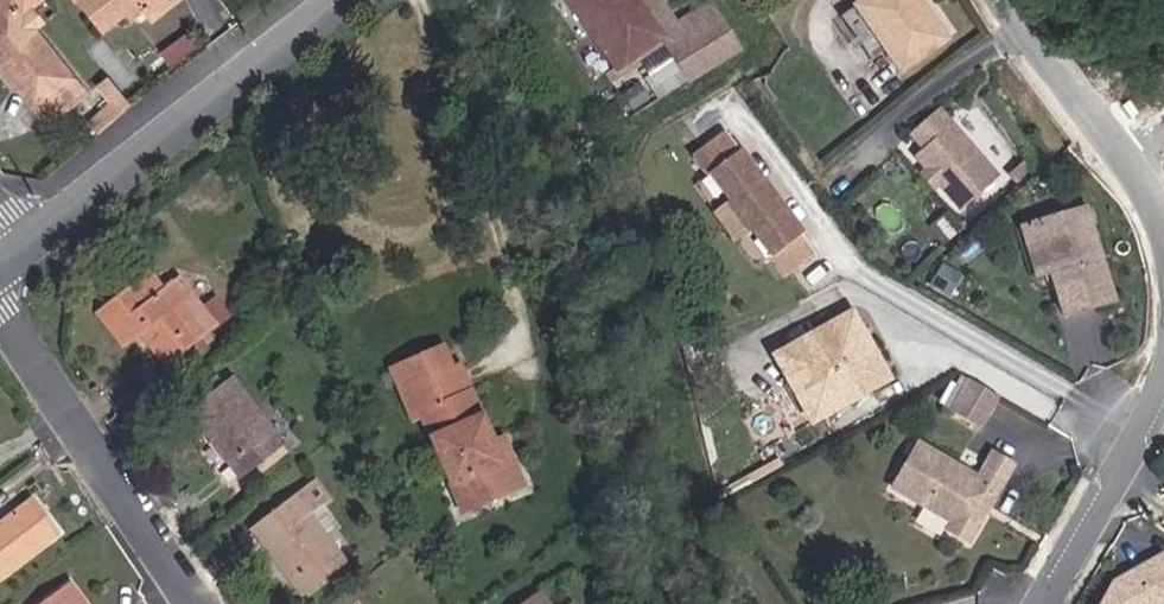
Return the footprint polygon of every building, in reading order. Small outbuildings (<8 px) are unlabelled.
[(42,0),(0,0),(0,50),(4,55),(0,58),(0,62),(47,121),(69,104),(85,91),(36,30),(24,14),(33,7),(42,0)] [(104,32),(129,13),(124,6),(132,0),(79,0),(104,32)] [(139,5),(135,0),(132,0),(124,6),(129,13),(139,5)] [(139,5),(146,15),(151,11),(149,9),(161,0),(135,0),(139,5)] [(172,0),(161,0),(149,9),(151,11),(146,15),(149,18),(172,0)] [(588,11),(580,0),(573,0),(583,14),(588,11)] [(619,55),(659,36),(634,0),(580,0),(588,11),(583,14),(607,48),(612,44),(619,55)] [(950,37),(924,1),(920,4),(916,0),(863,0),(858,4),(889,47),(905,69),(950,37)] [(865,43),(875,58),(889,47),(858,4),(844,14),(859,35),(852,40),(858,48),(865,43)] [(36,30),(46,23),(33,7),(24,14),(36,30)] [(717,15),(682,37),(686,42),(699,64),(703,71),(739,48),(717,15)] [(625,63),(660,38),(659,36),(619,55),(625,63)] [(686,42),(675,49),(689,71),(699,64),(686,42)] [(663,43),(645,53),(653,68),(672,57),(663,43)] [(607,48),(613,58),(619,55),(612,44),(607,48)] [(620,67),(625,63),(619,55),(613,58),(620,67)] [(689,71),(693,78),(703,71),(699,64),(689,71)] [(969,207),(1006,174),(947,108),(919,133),(932,148),(923,156),(933,167),(945,181),(969,207)] [(785,278),(819,253),(730,134),(697,159),(711,177),(714,175),(733,201),(730,204),(752,233),(755,231),(775,257),(772,259),(785,278)] [(1036,154),(1017,171),(1028,182),(1047,166),(1036,154)] [(927,172),(940,186),(945,181),(933,167),(927,172)] [(1116,300),(1089,206),(1039,221),(1054,271),(1066,314),(1116,300)] [(1024,225),(1039,276),(1054,271),(1039,221),(1024,225)] [(949,295),(960,280),(945,270),(935,284),(949,295)] [(132,283),(98,310),(124,347),(142,334),(167,365),(184,352),(193,364),(216,347),(207,335),(201,340),(161,289),(145,301),(132,283)] [(890,377),(853,312),(791,346),(828,412),(890,377)] [(816,419),(828,412),(791,346),(779,353),(816,419)] [(450,371),(441,349),(432,353),(442,375),(450,371)] [(501,465),(492,444),(473,399),(459,367),(450,371),(442,375),(432,353),(392,371),(413,419),(422,416),(463,510),(521,485),(511,461),(501,465)] [(216,375),(182,401),(190,411),(223,384),(216,375)] [(282,446),(230,379),(223,384),(190,411),(242,477),(282,446)] [(978,427),(996,398),(970,382),(952,410),(978,427)] [(511,461),(502,440),(492,444),(501,465),(511,461)] [(950,526),(970,538),(987,509),(983,506),(986,502),(991,501),(1015,461),(996,450),(980,475),(922,441),(896,483),(955,518),(950,526)] [(312,482),(252,528),(304,595),(345,564),(308,516),(326,501),(312,482)] [(34,499),(0,524),(0,575),(58,532),(34,499)] [(1123,588),(1115,583),(1103,603),(1161,603),(1163,603),(1163,556),(1124,578),(1127,582),(1123,588)] [(1115,583),(1123,588),(1127,582),(1124,578),(1115,583)] [(66,584),(39,603),(82,603),(66,584)] [(539,592),(533,597),(538,603),(548,603),(539,592)]
